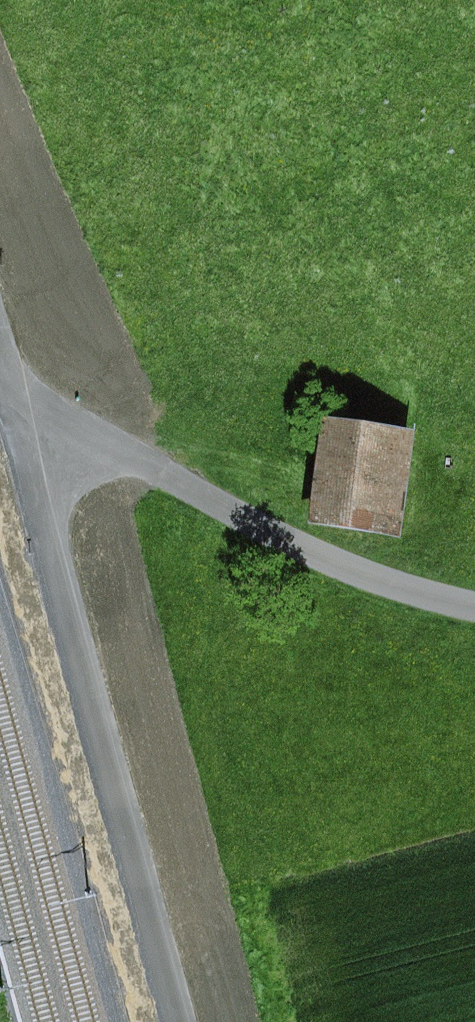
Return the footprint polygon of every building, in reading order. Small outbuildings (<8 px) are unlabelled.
[(426,426),(340,413),(326,510),(411,523),(426,426)]
